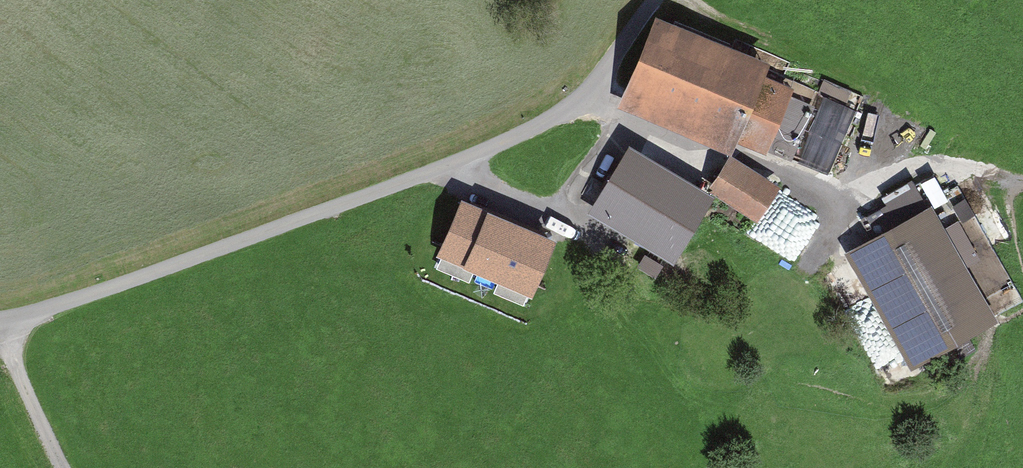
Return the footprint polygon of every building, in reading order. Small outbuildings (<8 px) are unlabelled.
[(617,114),(729,154),(732,146),(773,161),(799,90),(762,77),(767,63),(650,21),(617,114)] [(890,149),(905,115),(895,110),(880,145),(890,149)] [(617,149),(582,210),(659,254),(694,194),(617,149)] [(729,157),(702,195),(791,257),(818,219),(729,157)] [(535,295),(560,230),(462,192),(437,257),(535,295)] [(929,207),(841,254),(904,371),(992,324),(929,207)]
